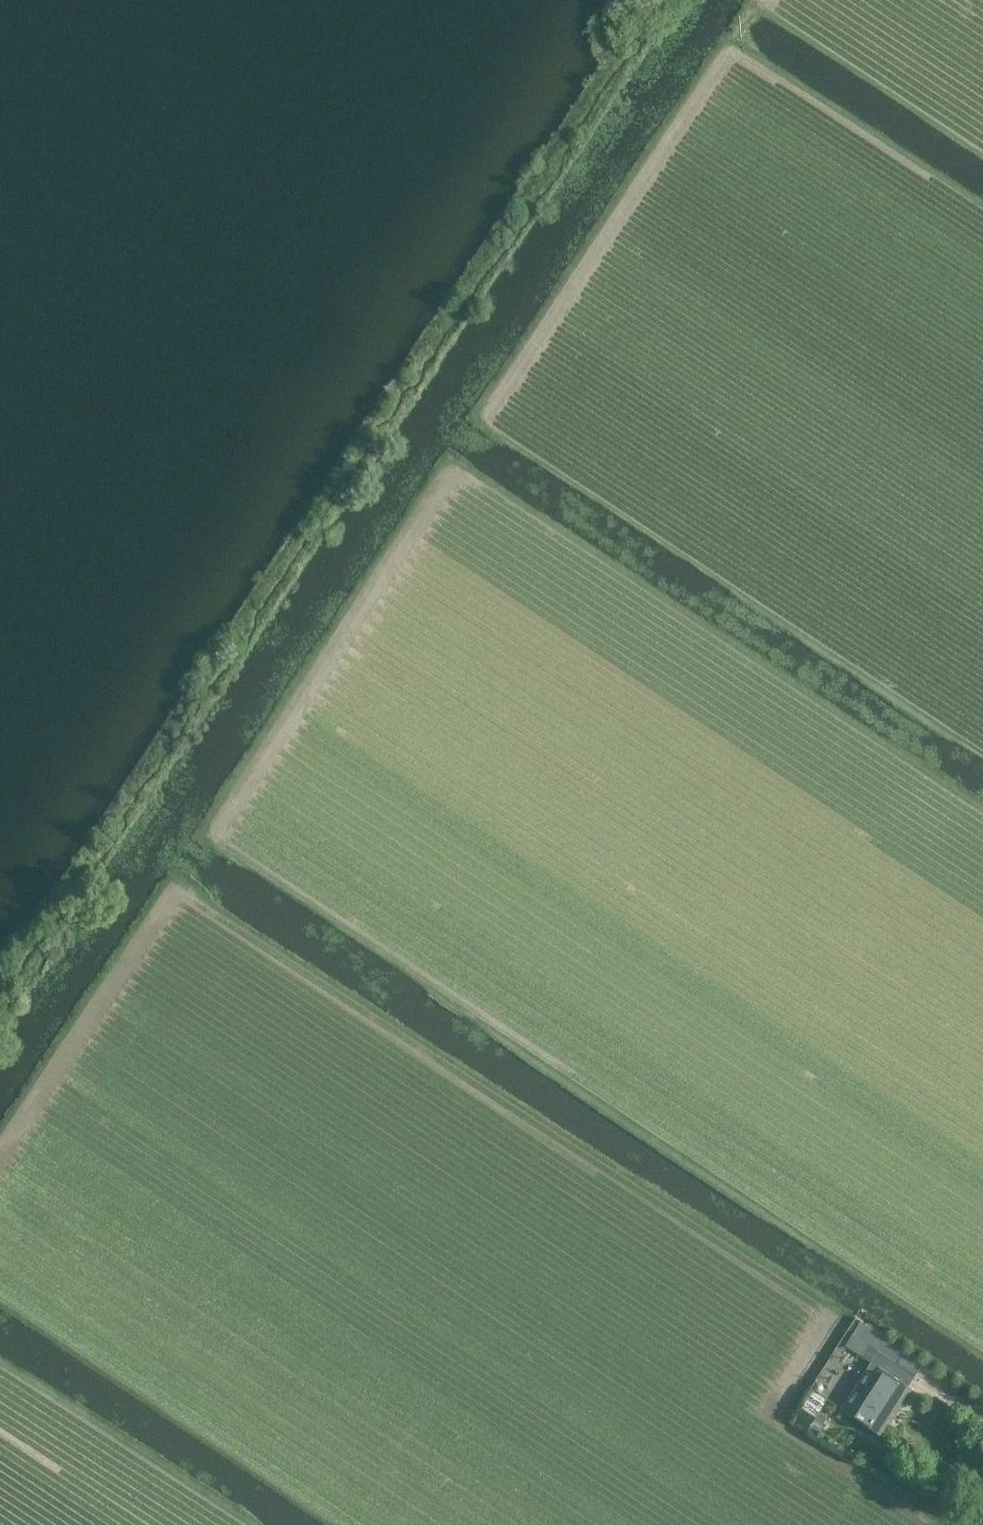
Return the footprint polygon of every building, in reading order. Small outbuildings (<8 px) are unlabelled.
[(871,1361),(842,1407),(849,1412),(849,1413),(878,1432),(908,1384),(915,1374),(897,1362),(906,1348),(878,1330),(862,1319),(845,1344),(862,1355),(871,1361)]
